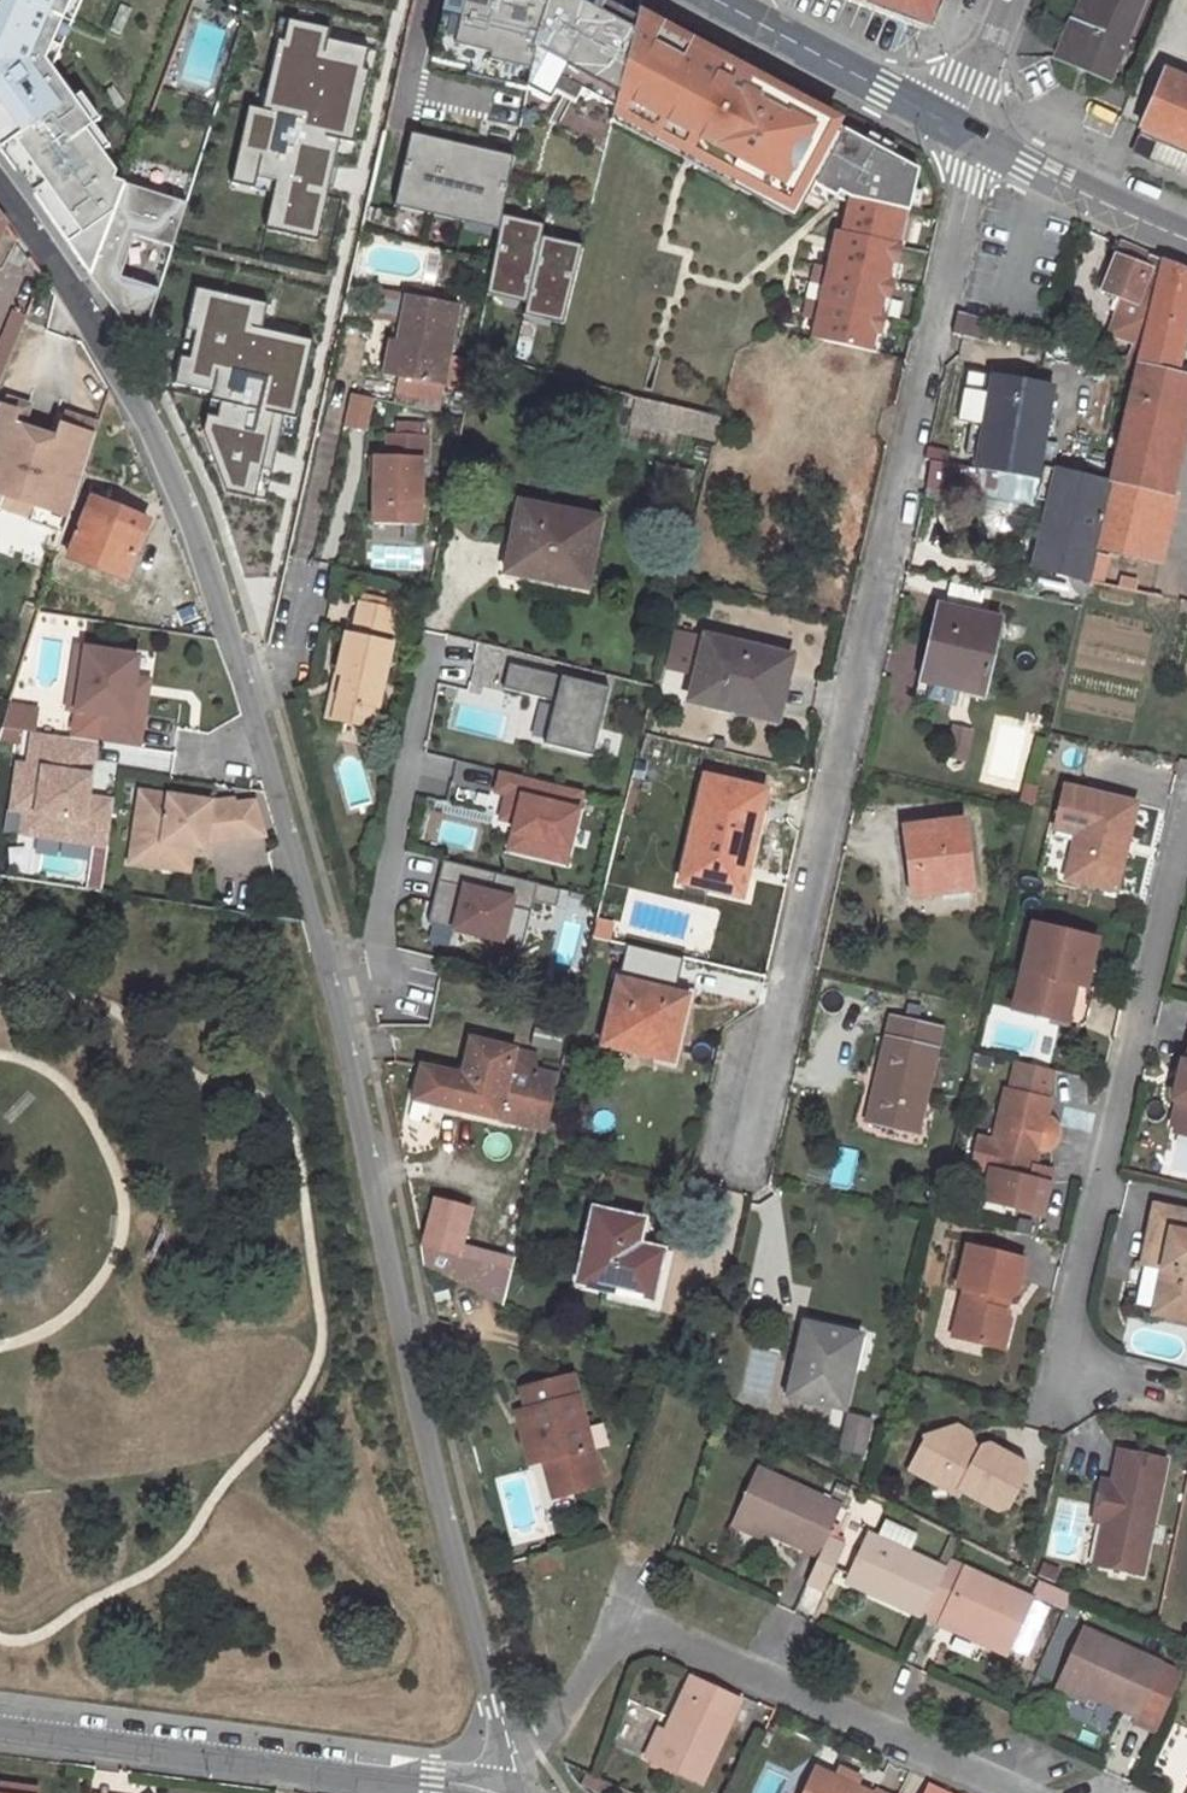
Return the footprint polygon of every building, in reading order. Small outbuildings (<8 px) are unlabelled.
[(124,189),(115,184),(118,177),(92,133),(98,128),(59,70),(79,26),(16,0),(0,0),(0,153),(92,275),(124,189)] [(79,26),(90,0),(16,0),(79,26)] [(494,40),(525,50),(523,58),(532,62),(533,54),(530,53),(547,0),(507,0),(494,40)] [(613,110),(615,103),(635,20),(606,4),(607,0),(547,0),(530,53),(533,54),(532,62),(526,91),(548,103),(553,94),(560,81),(580,92),(613,110)] [(928,24),(936,2),(933,1),(934,0),(865,0),(928,24)] [(1142,0),(1096,0),(1084,29),(1071,24),(1056,59),(1108,81),(1142,0)] [(1096,0),(1081,0),(1071,24),(1084,29),(1096,0)] [(342,26),(296,16),(276,110),(255,105),(239,181),(279,189),(270,228),(326,240),(347,140),(366,144),(382,69),(376,68),(380,48),(339,40),(342,26)] [(635,20),(615,103),(640,117),(637,123),(687,150),(690,144),(748,174),(744,180),(799,210),(812,186),(847,205),(837,251),(831,250),(826,268),(832,270),(829,287),(823,285),(818,304),(824,305),(821,322),(815,320),(810,340),(869,353),(873,334),(879,335),(883,317),(877,316),(881,299),(887,301),(891,282),(886,281),(890,264),(895,265),(917,172),(842,131),(840,135),(812,121),(814,116),(762,88),(760,93),(733,78),(735,74),(688,48),(685,52),(657,37),(660,33),(635,20)] [(1186,149),(1186,82),(1164,73),(1141,128),(1186,149)] [(580,92),(560,81),(553,94),(574,104),(580,92)] [(1186,156),(1186,149),(1141,128),(1140,129),(1138,135),(1186,156)] [(522,152),(411,130),(396,206),(507,228),(522,152)] [(124,189),(92,275),(143,348),(159,299),(117,283),(133,242),(172,257),(186,212),(124,189)] [(552,225),(514,216),(496,293),(535,302),(551,236),(552,225)] [(591,246),(551,236),(535,302),(532,312),(573,322),(591,246)] [(1122,244),(1104,292),(1129,302),(1122,318),(1116,315),(1108,335),(1132,345),(1129,353),(1136,357),(1140,358),(1163,260),(1122,244)] [(1110,481),(1109,485),(1094,550),(1160,566),(1183,464),(1178,463),(1147,456),(1155,421),(1186,428),(1186,422),(1186,379),(1177,377),(1186,333),(1186,272),(1163,260),(1140,358),(1136,372),(1110,481)] [(891,282),(895,265),(890,264),(886,281),(891,282)] [(281,302),(199,282),(174,384),(213,394),(203,433),(231,491),(271,500),(292,414),(304,417),(322,341),(274,329),(281,302)] [(468,304),(413,294),(405,340),(394,338),(387,377),(453,389),(468,304)] [(883,317),(887,301),(881,299),(877,316),(883,317)] [(27,319),(13,313),(0,346),(0,369),(6,371),(27,319)] [(952,337),(987,344),(992,325),(957,318),(952,337)] [(875,354),(879,335),(873,334),(869,353),(875,354)] [(1130,370),(1136,372),(1140,358),(1136,357),(1130,370)] [(982,429),(1043,440),(1052,389),(966,373),(957,422),(983,426),(982,429)] [(631,422),(661,430),(665,414),(635,407),(631,422)] [(3,424),(9,426),(15,412),(5,409),(0,420),(0,431),(3,424)] [(99,425),(65,415),(54,450),(0,434),(0,511),(1,508),(4,497),(35,508),(32,519),(30,525),(64,536),(99,425)] [(1155,421),(1147,456),(1178,463),(1186,428),(1155,421)] [(394,436),(419,436),(420,424),(394,424),(394,436)] [(1043,440),(982,429),(975,469),(1036,479),(1043,440)] [(419,528),(421,459),(426,459),(426,436),(419,436),(394,436),(386,436),(386,458),(375,458),(374,527),(419,528)] [(931,462),(931,489),(970,488),(970,461),(931,462)] [(1055,471),(1031,569),(1086,583),(1093,555),(1094,550),(1109,485),(1055,471)] [(32,519),(35,508),(4,497),(1,508),(32,519)] [(506,571),(584,587),(597,522),(519,506),(506,571)] [(81,524),(112,536),(116,526),(85,514),(81,524)] [(68,559),(124,581),(142,536),(116,526),(112,536),(81,524),(68,559)] [(1085,586),(1100,589),(1107,559),(1093,555),(1086,583),(1085,586)] [(378,679),(385,646),(391,647),(399,613),(358,603),(350,637),(345,636),(336,675),(342,676),(332,722),(372,731),(383,681),(378,679)] [(944,609),(927,684),(982,697),(1000,621),(944,609)] [(706,639),(691,702),(752,717),(753,709),(770,712),(777,682),(785,684),(791,659),(706,639)] [(85,652),(76,650),(67,712),(76,713),(85,652)] [(76,713),(72,741),(95,745),(138,751),(142,718),(129,716),(134,681),(137,659),(85,652),(76,713)] [(611,690),(510,666),(504,689),(556,702),(545,749),(593,761),(611,690)] [(334,675),(324,720),(332,722),(342,676),(336,675),(334,675)] [(134,681),(129,716),(142,718),(147,683),(134,681)] [(777,682),(770,712),(753,709),(752,717),(776,723),(785,684),(777,682)] [(36,713),(7,709),(1,731),(33,735),(36,713)] [(72,741),(33,735),(28,769),(17,767),(14,790),(39,794),(33,838),(107,848),(114,804),(87,800),(78,798),(81,778),(90,779),(95,745),(72,741)] [(590,795),(502,773),(496,795),(506,797),(500,822),(513,825),(507,851),(572,867),(590,795)] [(87,800),(90,779),(81,778),(78,798),(87,800)] [(705,779),(682,883),(714,890),(722,852),(750,859),(764,793),(705,779)] [(1116,890),(1135,804),(1062,788),(1053,829),(1076,833),(1073,843),(1065,879),(1116,890)] [(39,794),(14,790),(11,812),(24,814),(21,836),(33,838),(39,794)] [(211,804),(141,794),(130,864),(160,868),(164,845),(193,849),(204,850),(205,842),(213,843),(265,839),(255,806),(236,807),(235,803),(211,804)] [(904,829),(913,898),(970,890),(962,822),(904,829)] [(1051,838),(1073,843),(1076,833),(1053,829),(1051,838)] [(193,849),(164,845),(160,868),(190,873),(193,849)] [(722,852),(714,890),(742,897),(750,859),(722,852)] [(561,891),(441,862),(426,925),(520,948),(531,903),(556,909),(561,891)] [(1033,926),(1014,1011),(1059,1021),(1066,985),(1085,988),(1096,940),(1033,926)] [(618,981),(603,1044),(673,1061),(688,997),(618,981)] [(1084,1027),(1092,989),(1085,988),(1066,985),(1059,1021),(1084,1027)] [(891,1019),(867,1123),(917,1135),(941,1031),(891,1019)] [(469,1039),(465,1057),(483,1061),(487,1044),(469,1039)] [(515,1050),(487,1044),(483,1061),(465,1057),(461,1077),(456,1076),(448,1111),(544,1132),(546,1125),(557,1078),(532,1072),(511,1067),(515,1050)] [(535,1055),(515,1050),(511,1067),(532,1072),(535,1055)] [(1004,1091),(992,1142),(978,1138),(971,1167),(989,1171),(981,1200),(1038,1215),(1045,1186),(1030,1182),(1037,1150),(1044,1150),(1051,1147),(1057,1140),(1058,1135),(1058,1130),(1055,1124),(1050,1119),(1045,1117),(1049,1102),(1044,1101),(1051,1071),(1016,1063),(1009,1092),(1004,1091)] [(412,1103),(448,1111),(456,1076),(419,1067),(412,1103)] [(1186,1077),(1173,1074),(1167,1100),(1176,1102),(1186,1104),(1186,1071),(1186,1077)] [(1186,1142),(1186,1130),(1183,1129),(1186,1112),(1186,1104),(1176,1102),(1170,1126),(1174,1127),(1171,1139),(1186,1142)] [(554,1154),(560,1129),(546,1125),(544,1132),(540,1151),(554,1154)] [(458,1254),(469,1211),(436,1202),(422,1258),(424,1267),(452,1281),(458,1254)] [(1138,1268),(1138,1269),(1157,1273),(1149,1317),(1186,1325),(1186,1217),(1150,1209),(1138,1268)] [(595,1212),(580,1284),(651,1300),(661,1253),(637,1247),(642,1222),(595,1212)] [(966,1247),(958,1288),(963,1289),(953,1337),(985,1345),(987,1335),(1006,1339),(1008,1339),(1012,1321),(1005,1312),(1007,1300),(1017,1296),(1024,1260),(966,1247)] [(466,1288),(473,1258),(458,1254),(452,1281),(459,1285),(466,1288)] [(473,1258),(466,1288),(490,1301),(502,1307),(510,1272),(491,1267),(492,1263),(473,1258)] [(453,1296),(483,1312),(490,1301),(466,1288),(459,1285),(453,1296)] [(842,1410),(858,1337),(804,1325),(795,1366),(803,1367),(795,1400),(842,1410)] [(985,1345),(1006,1350),(1008,1339),(1006,1339),(987,1335),(985,1345)] [(795,1366),(787,1399),(795,1400),(803,1367),(795,1366)] [(598,1485),(571,1378),(521,1390),(525,1411),(538,1461),(542,1460),(549,1487),(568,1482),(571,1492),(598,1485)] [(538,1461),(525,1411),(513,1414),(526,1465),(538,1461)] [(849,1418),(842,1449),(862,1454),(869,1422),(849,1418)] [(957,1430),(924,1440),(928,1455),(917,1476),(956,1497),(959,1492),(996,1513),(1007,1510),(1024,1475),(1022,1466),(985,1446),(982,1450),(979,1456),(962,1447),(957,1430)] [(962,1447),(979,1456),(982,1450),(974,1446),(968,1434),(957,1430),(962,1447)] [(924,1440),(908,1471),(917,1476),(928,1455),(924,1440)] [(1134,1577),(1158,1463),(1111,1452),(1104,1485),(1094,1483),(1085,1524),(1095,1526),(1103,1528),(1094,1569),(1134,1577)] [(764,1534),(817,1558),(826,1538),(840,1508),(757,1471),(731,1527),(752,1537),(755,1530),(764,1534)] [(552,1497),(571,1492),(568,1482),(549,1487),(552,1497)] [(1094,1569),(1103,1528),(1095,1526),(1087,1568),(1094,1569)] [(752,1537),(761,1541),(764,1534),(755,1530),(752,1537)] [(944,1570),(868,1535),(846,1584),(922,1618),(925,1611),(944,1570)] [(820,1593),(842,1545),(826,1538),(817,1558),(804,1586),(820,1593)] [(1027,1598),(947,1562),(944,1570),(925,1611),(940,1618),(983,1638),(980,1643),(1002,1653),(1027,1598)] [(1039,1581),(1052,1587),(1058,1574),(1041,1567),(1035,1580),(1039,1581)] [(1032,1595),(1065,1611),(1072,1595),(1052,1587),(1039,1581),(1032,1595)] [(937,1623),(980,1643),(983,1638),(940,1618),(937,1623)] [(1085,1695),(1134,1717),(1158,1665),(1081,1630),(1055,1689),(1074,1698),(1077,1691),(1085,1695)] [(690,1678),(666,1732),(662,1740),(655,1737),(654,1737),(645,1758),(701,1784),(740,1701),(690,1678)] [(1074,1698),(1081,1702),(1085,1695),(1077,1691),(1074,1698)] [(658,1728),(655,1737),(662,1740),(666,1732),(658,1728)] [(815,1769),(804,1792),(867,1792),(815,1769)]
